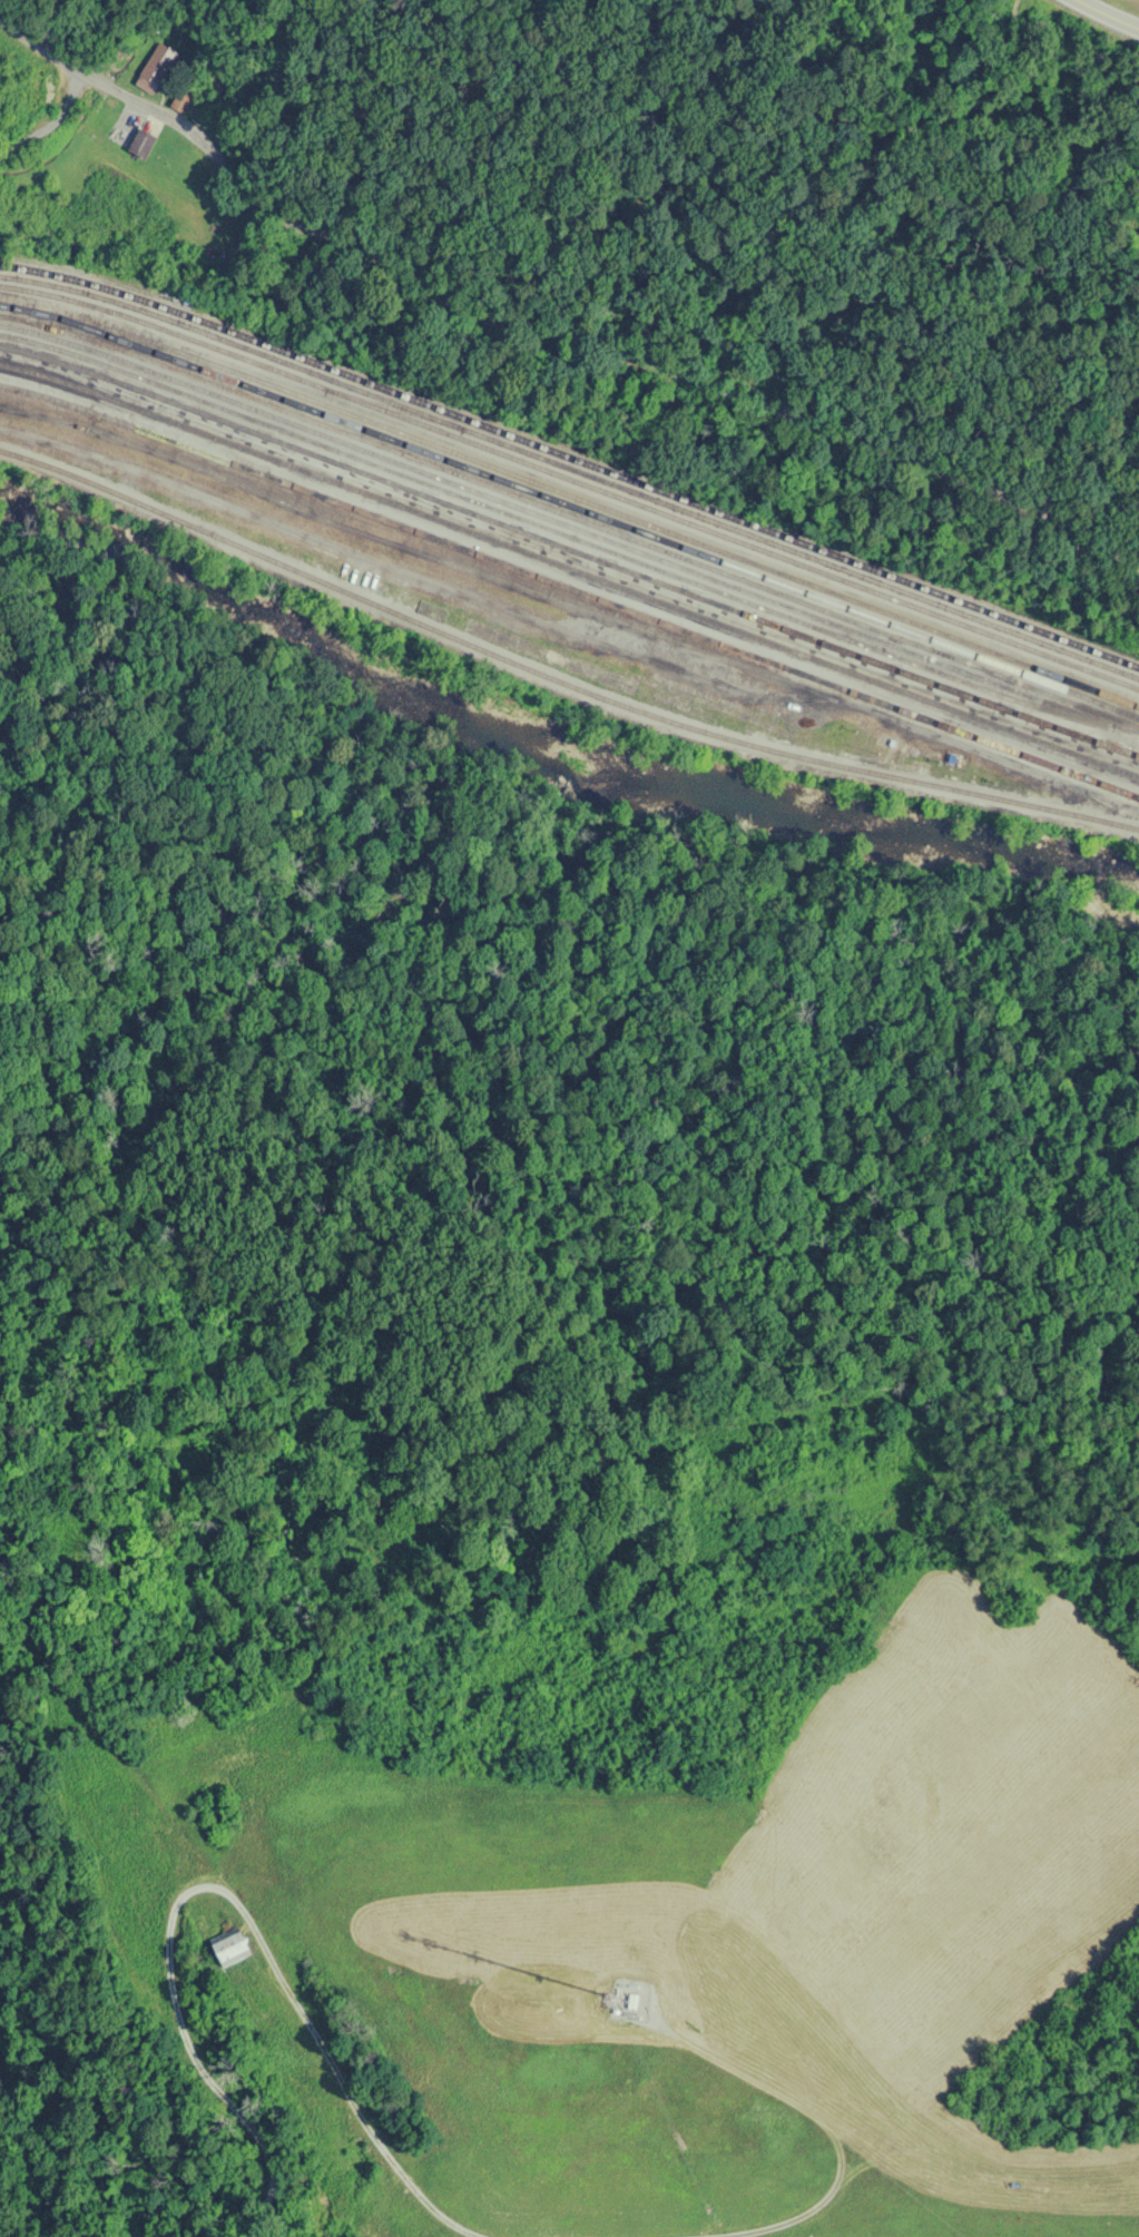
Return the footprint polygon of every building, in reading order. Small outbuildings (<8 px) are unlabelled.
[(180,52),(159,41),(136,81),(157,93),(180,52)] [(130,148),(147,156),(158,134),(140,126),(130,148)] [(254,1952),(238,1925),(211,1940),(226,1968),(254,1952)]
